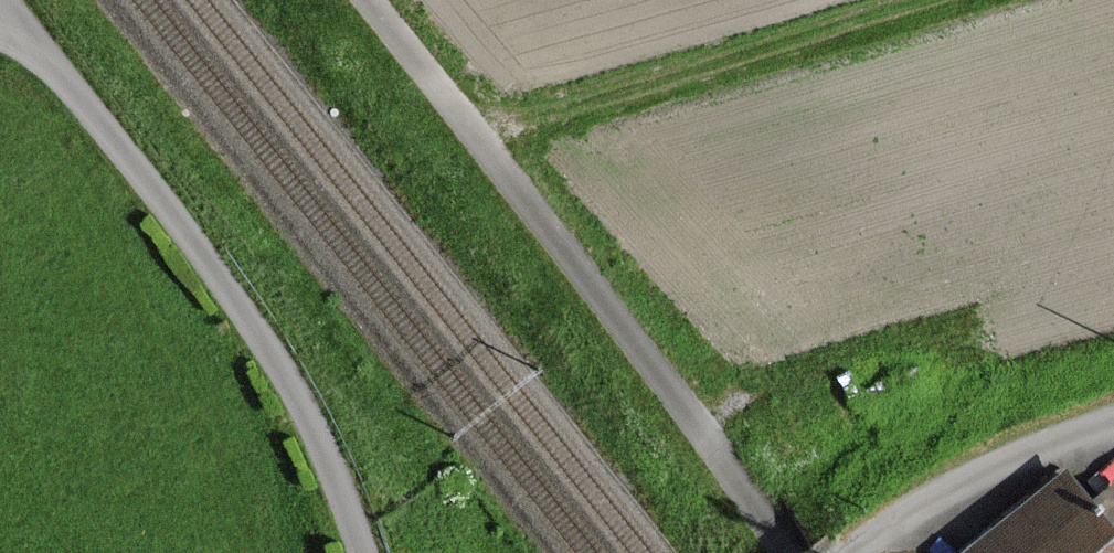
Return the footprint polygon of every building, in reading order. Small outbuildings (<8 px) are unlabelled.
[(1093,509),(1068,477),(971,552),(1113,552),(1113,492),(1093,509)]
